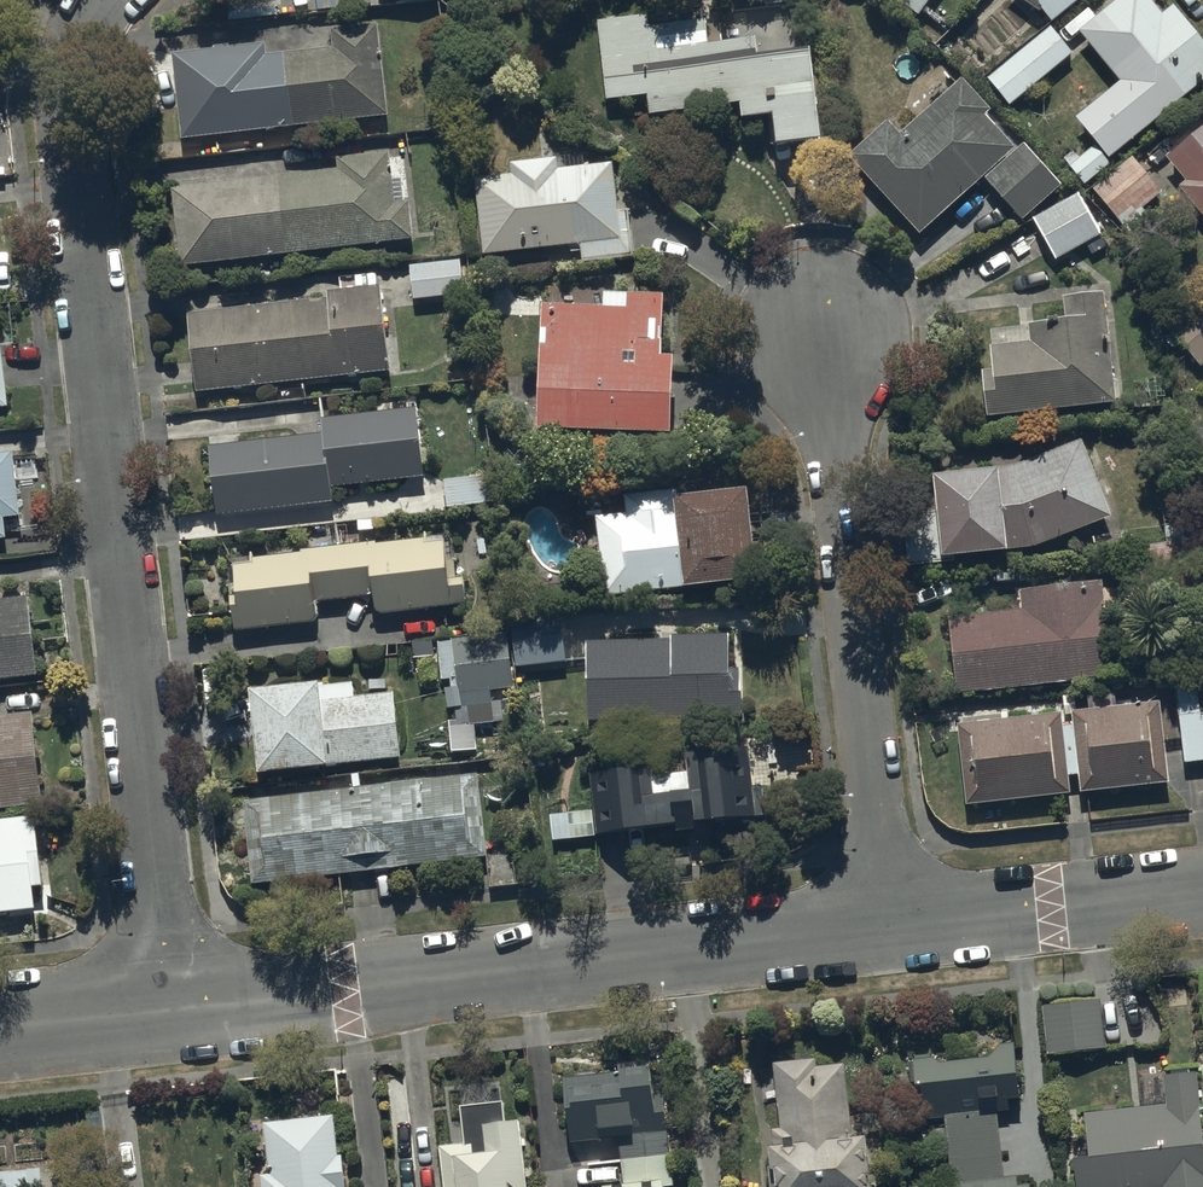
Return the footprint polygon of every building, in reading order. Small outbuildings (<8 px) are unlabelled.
[(370,0),(318,0),(319,11),(370,5),(370,0)] [(918,16),(929,0),(896,0),(918,16)] [(1033,8),(1037,3),(1050,21),(1078,0),(1021,0),(1033,8)] [(1160,14),(1149,0),(1124,0),(1082,32),(1151,121),(1202,81),(1202,43),(1173,4),(1160,14)] [(646,15),(596,21),(606,100),(646,95),(649,114),(738,102),(740,117),(771,113),(775,143),(818,137),(806,49),(755,55),(753,39),(721,43),(718,24),(704,26),(704,20),(647,27),(646,15)] [(266,44),(173,54),(183,139),(389,116),(379,24),(331,29),(334,48),(267,55),(266,44)] [(1072,56),(1048,26),(986,76),(1010,106),(1072,56)] [(887,119),(847,155),(917,234),(1013,148),(983,115),(989,110),(960,79),(899,133),(887,119)] [(1202,216),(1202,125),(1165,155),(1184,179),(1177,185),(1202,216)] [(1059,183),(1022,144),(985,179),(1022,219),(1059,183)] [(1094,144),(1067,165),(1083,186),(1110,165),(1094,144)] [(338,169),(279,176),(288,253),(413,238),(409,203),(395,204),(389,152),(337,158),(338,169)] [(1132,157),(1088,193),(1135,250),(1159,230),(1141,209),(1161,192),(1132,157)] [(512,174),(475,179),(484,256),(582,244),(583,260),(634,254),(629,211),(619,212),(613,163),(559,170),(557,158),(511,164),(512,174)] [(182,266),(288,253),(279,176),(172,188),(182,266)] [(1098,234),(1076,194),(1033,218),(1056,258),(1098,234)] [(461,259),(410,265),(414,301),(465,295),(461,259)] [(188,312),(197,391),(390,371),(381,285),(324,291),(324,298),(188,312)] [(1161,320),(1202,367),(1202,366),(1202,294),(1198,289),(1161,320)] [(980,370),(985,415),(1115,402),(1105,292),(1061,296),(1063,318),(987,325),(991,369),(980,370)] [(604,304),(543,303),(540,429),(672,432),(674,356),(663,355),(664,294),(604,293),(604,304)] [(325,435),(211,445),(217,513),(332,504),(330,486),(424,478),(418,408),(323,416),(325,435)] [(1012,466),(930,474),(935,511),(900,515),(906,566),(939,562),(939,557),(1030,546),(1109,516),(1080,440),(1012,466)] [(7,539),(4,517),(20,515),(14,454),(0,455),(0,539),(7,539)] [(488,477),(444,479),(445,507),(489,505),(488,477)] [(597,517),(605,594),(759,578),(749,488),(679,495),(678,489),(625,494),(627,514),(597,517)] [(229,556),(236,630),(317,622),(315,601),(374,595),(376,614),(469,605),(466,577),(456,578),(452,534),(229,556)] [(947,617),(956,693),(1108,677),(1098,582),(1020,590),(1022,609),(947,617)] [(38,677),(30,597),(0,600),(0,681),(38,677)] [(561,611),(513,614),(516,666),(565,663),(561,611)] [(460,687),(461,693),(513,688),(508,628),(437,635),(442,679),(450,678),(451,688),(460,687)] [(671,640),(587,641),(589,721),(659,720),(659,727),(682,727),(682,719),(739,718),(738,668),(726,669),(726,634),(671,635),(671,640)] [(321,682),(251,689),(259,773),(402,759),(395,692),(355,696),(354,683),(322,686),(321,682)] [(1173,684),(1174,700),(1162,701),(1165,741),(1181,740),(1182,763),(1202,762),(1202,712),(1199,712),(1197,683),(1173,684)] [(1113,692),(1115,706),(1075,710),(1074,704),(1063,705),(1064,715),(1071,715),(1071,725),(1060,726),(1059,714),(957,723),(965,804),(1067,795),(1065,775),(1077,773),(1078,790),(1165,782),(1158,702),(1148,703),(1146,690),(1113,692)] [(0,717),(0,807),(41,802),(30,713),(0,717)] [(692,830),(691,823),(765,815),(761,785),(752,786),(748,747),(683,754),(685,774),(651,777),(649,767),(590,773),(594,809),(550,814),(553,842),(595,838),(595,834),(673,825),(674,832),(692,830)] [(242,798),(252,883),(487,856),(477,772),(242,798)] [(0,818),(0,913),(35,909),(33,887),(43,886),(35,814),(0,818)] [(1104,1050),(1104,1047),(1133,1044),(1129,999),(1100,1002),(1100,1000),(1041,1005),(1045,1055),(1104,1050)] [(915,1115),(943,1114),(948,1183),(926,1184),(926,1186),(1029,1186),(1029,1184),(1016,1185),(1015,1177),(1001,1178),(996,1112),(1009,1111),(1008,1100),(1016,1100),(1012,1043),(911,1050),(915,1115)] [(843,1063),(814,1066),(813,1058),(772,1061),(778,1128),(770,1129),(771,1146),(766,1146),(770,1186),(868,1186),(863,1134),(850,1135),(843,1063)] [(674,1186),(664,1097),(650,1099),(646,1067),(561,1076),(568,1144),(594,1141),(593,1131),(626,1127),(627,1139),(616,1140),(621,1184),(599,1186),(673,1186),(674,1186)] [(1075,1186),(1202,1186),(1202,1147),(1195,1071),(1136,1077),(1139,1107),(1083,1112),(1087,1157),(1072,1159),(1075,1186)] [(465,1144),(440,1146),(444,1186),(527,1186),(521,1121),(505,1122),(503,1103),(461,1108),(465,1144)] [(261,1175),(262,1186),(345,1186),(343,1156),(337,1156),(335,1117),(265,1122),(268,1174),(261,1175)]
